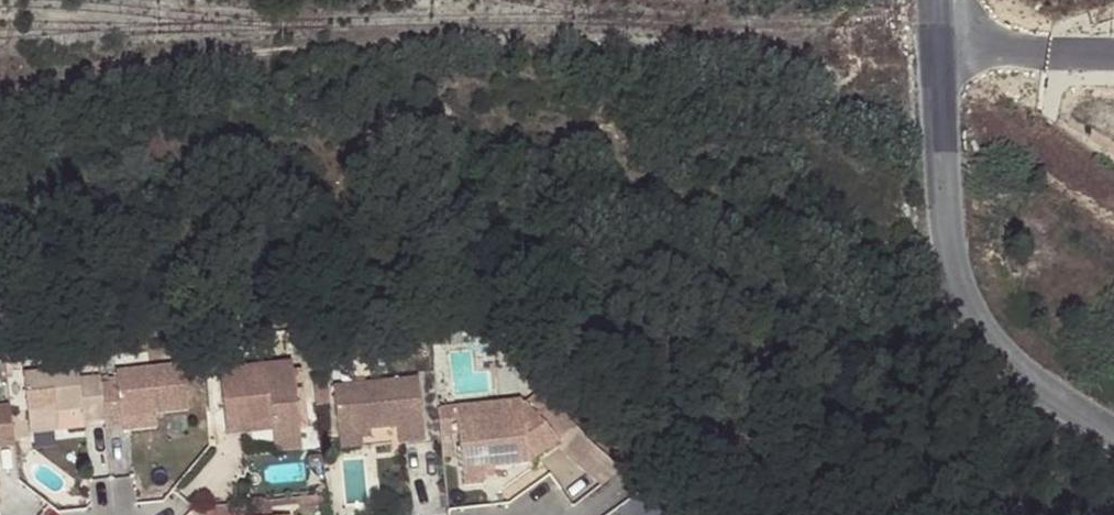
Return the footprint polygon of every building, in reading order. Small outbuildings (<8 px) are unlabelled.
[(293,360),(221,369),(228,436),(249,433),(248,421),(272,418),(274,430),(276,453),(304,450),(301,425),(294,426),(291,401),(298,401),(293,360)] [(105,421),(106,428),(126,426),(123,417),(156,413),(191,410),(185,363),(117,371),(118,383),(101,385),(105,421)] [(101,385),(100,377),(80,379),(79,369),(25,375),(29,416),(83,409),(85,423),(105,421),(101,385)] [(417,377),(333,387),(339,434),(398,427),(400,442),(424,439),(417,377)] [(327,380),(314,382),(317,406),(329,405),(327,380)] [(522,399),(455,406),(464,486),(485,484),(484,477),(483,468),(494,467),(527,464),(560,440),(525,402),(522,402),(522,399)] [(294,426),(301,425),(298,401),(291,401),(294,426)] [(12,408),(0,409),(0,449),(16,447),(12,408)] [(123,417),(126,426),(126,432),(158,428),(156,413),(123,417)] [(249,433),(274,430),(272,418),(248,421),(249,433)] [(591,446),(579,456),(600,484),(618,471),(591,446)] [(494,467),(483,468),(484,477),(495,476),(494,467)]
